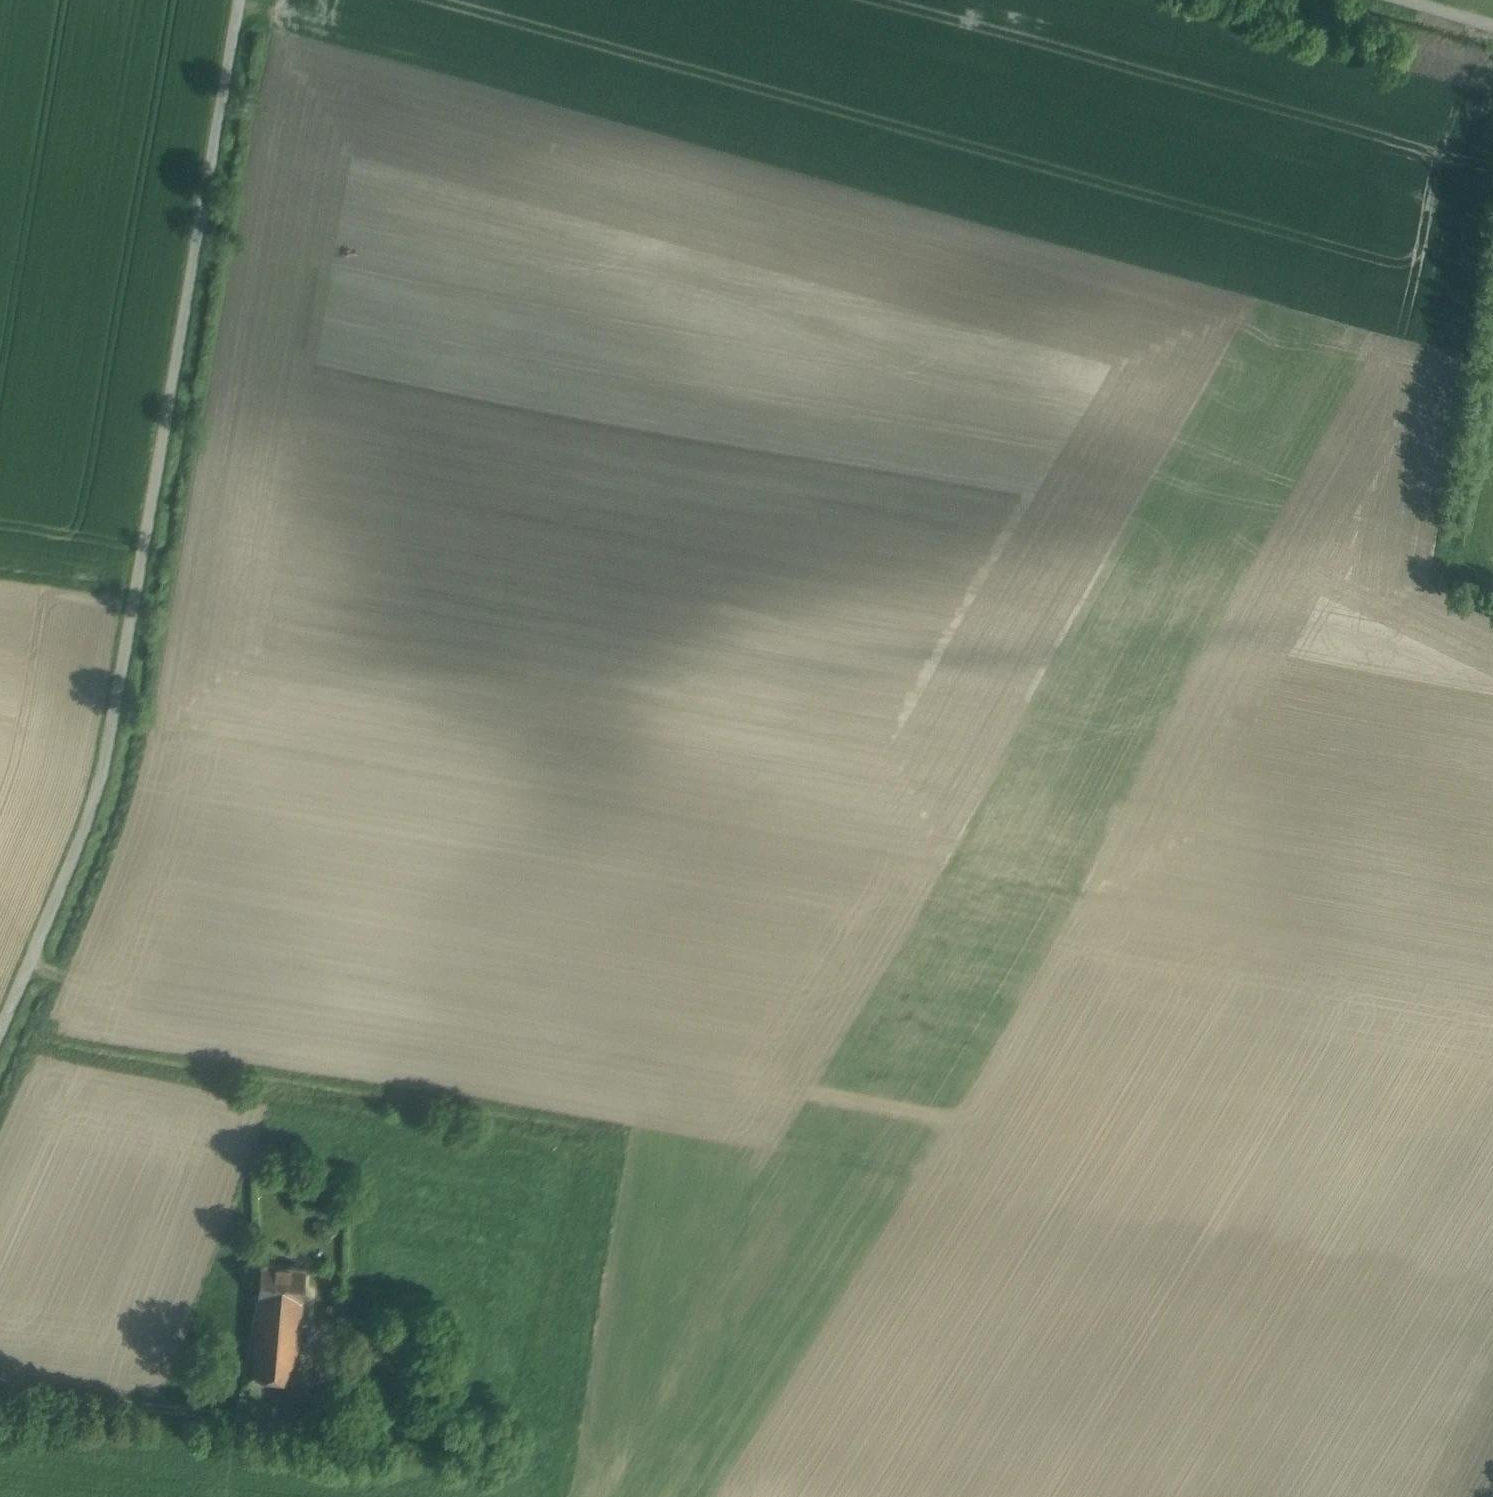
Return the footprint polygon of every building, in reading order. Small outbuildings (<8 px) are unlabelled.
[(306,1264),(262,1261),(259,1292),(304,1296),(306,1264)] [(304,1296),(259,1292),(252,1373),(297,1377),(304,1296)] [(297,1377),(252,1373),(249,1409),(293,1412),(295,1389),(297,1377)] [(325,1391),(295,1389),(293,1412),(323,1415),(325,1391)]
